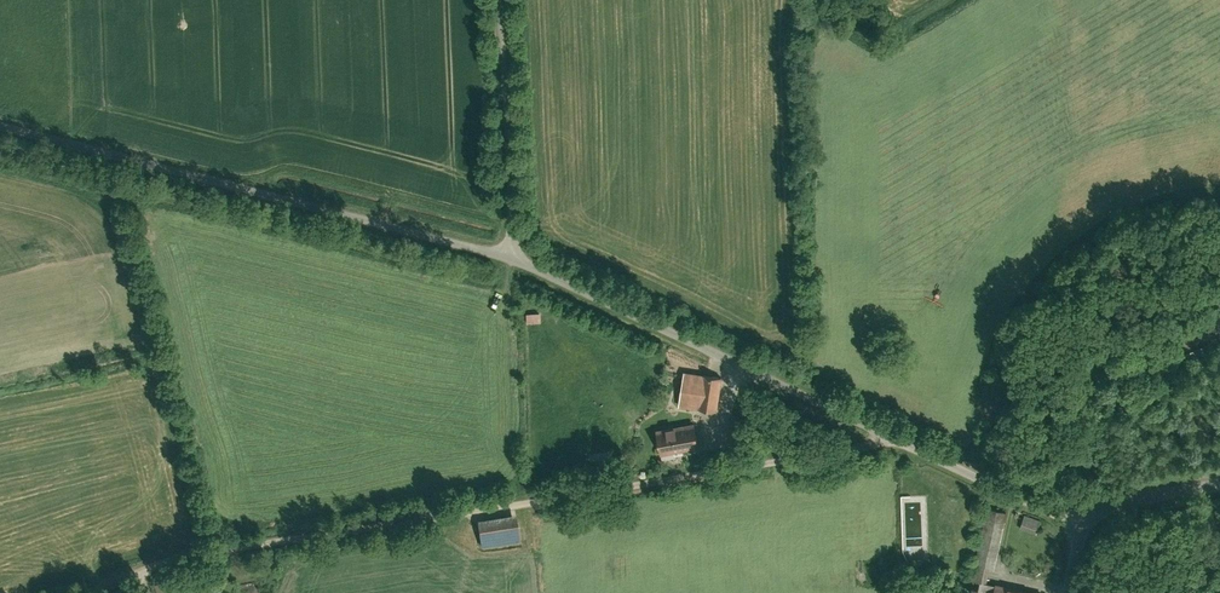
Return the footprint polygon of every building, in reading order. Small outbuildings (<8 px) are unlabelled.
[(525,321),(540,321),(540,312),(525,313),(525,321)] [(679,405),(705,408),(709,375),(682,372),(679,405)] [(762,400),(720,382),(711,402),(751,421),(762,400)] [(695,444),(691,422),(654,429),(658,450),(695,444)] [(995,583),(987,581),(989,571),(993,571),(1007,511),(985,506),(969,577),(980,579),(977,592),(993,592),(995,583)] [(1018,527),(1034,533),(1039,519),(1023,513),(1018,527)] [(517,537),(513,514),(475,520),(479,544),(517,537)] [(993,592),(1042,592),(995,583),(993,592)]
